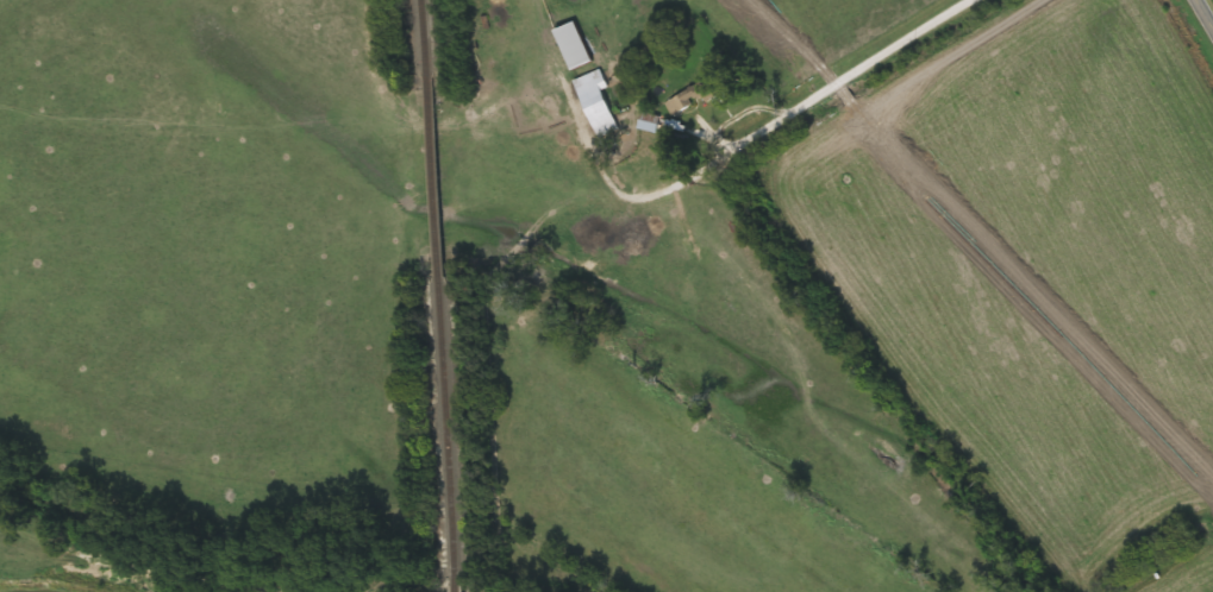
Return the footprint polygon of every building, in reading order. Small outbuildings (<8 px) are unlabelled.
[(556,31),(574,72),(594,62),(576,22),(556,31)] [(574,81),(599,136),(618,127),(602,91),(608,88),(600,69),(574,81)] [(657,132),(660,117),(641,113),(638,129),(657,132)]
